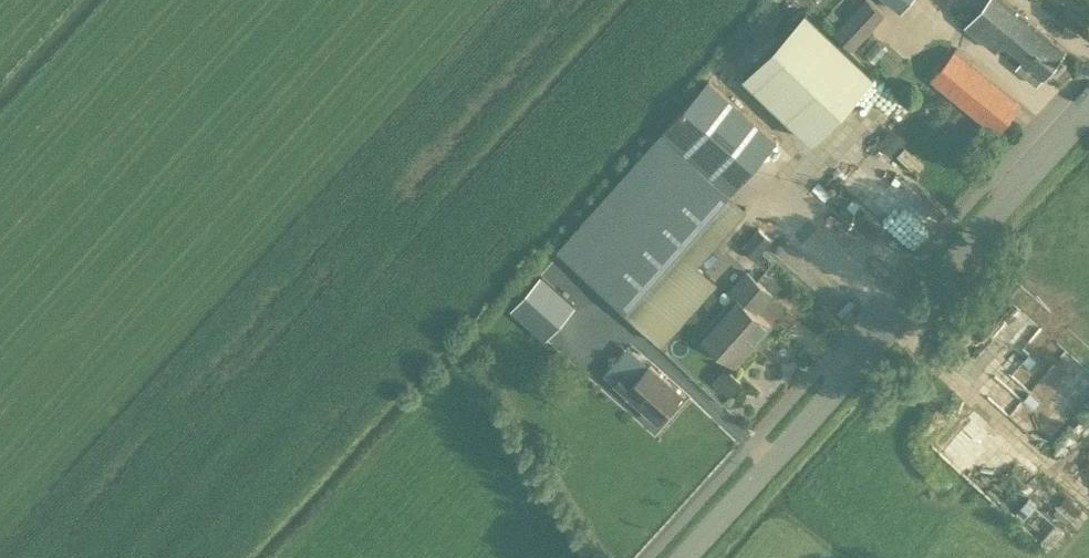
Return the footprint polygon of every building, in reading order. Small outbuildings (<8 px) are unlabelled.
[(853,49),(885,15),(869,0),(863,0),(834,31),(853,49)] [(901,10),(909,0),(888,0),(901,10)] [(1022,59),(1023,58),(1028,63),(1050,35),(1006,0),(986,0),(966,25),(997,50),(1002,44),(1022,59)] [(812,139),(872,72),(800,9),(740,76),(812,139)] [(832,10),(827,15),(837,25),(842,19),(832,10)] [(1028,63),(1023,58),(1022,59),(1016,66),(1038,84),(1051,67),(1056,71),(1062,63),(1058,59),(1066,49),(1050,35),(1028,63)] [(998,133),(1022,104),(955,49),(931,78),(998,133)] [(709,80),(662,132),(730,192),(776,140),(709,80)] [(921,105),(921,106),(921,107),(921,108),(921,109),(922,110),(923,111),(924,112),(925,112),(926,112),(927,112),(928,112),(929,111),(930,111),(931,110),(931,109),(932,108),(932,107),(932,106),(932,105),(932,104),(931,103),(930,102),(929,102),(929,101),(927,101),(926,101),(925,101),(924,101),(923,102),(922,102),(922,103),(921,104),(921,105)] [(878,144),(892,156),(905,140),(891,128),(878,144)] [(662,132),(646,150),(557,250),(610,297),(663,343),(719,281),(699,263),(747,207),(730,192),(662,132)] [(760,228),(742,247),(755,260),(773,240),(760,228)] [(735,295),(701,333),(735,363),(770,325),(755,311),(771,293),(748,271),(730,290),(735,295)] [(546,339),(576,305),(541,274),(511,308),(546,339)] [(625,370),(614,382),(657,421),(682,393),(650,363),(635,379),(625,370)] [(723,370),(712,381),(728,395),(738,383),(723,370)] [(942,436),(970,462),(988,443),(960,417),(942,436)] [(1058,505),(1081,527),(1088,518),(1088,512),(1069,494),(1058,505)]
